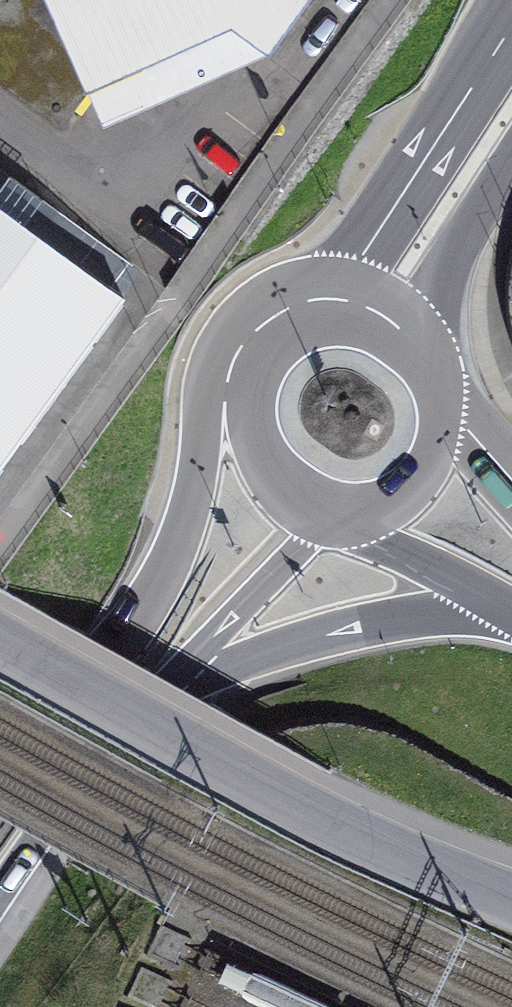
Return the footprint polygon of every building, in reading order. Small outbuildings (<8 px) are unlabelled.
[(0,4),(0,91),(60,134),(87,99),(102,136),(270,62),(316,0),(9,0),(0,4)] [(0,217),(0,478),(120,307),(0,217)]
